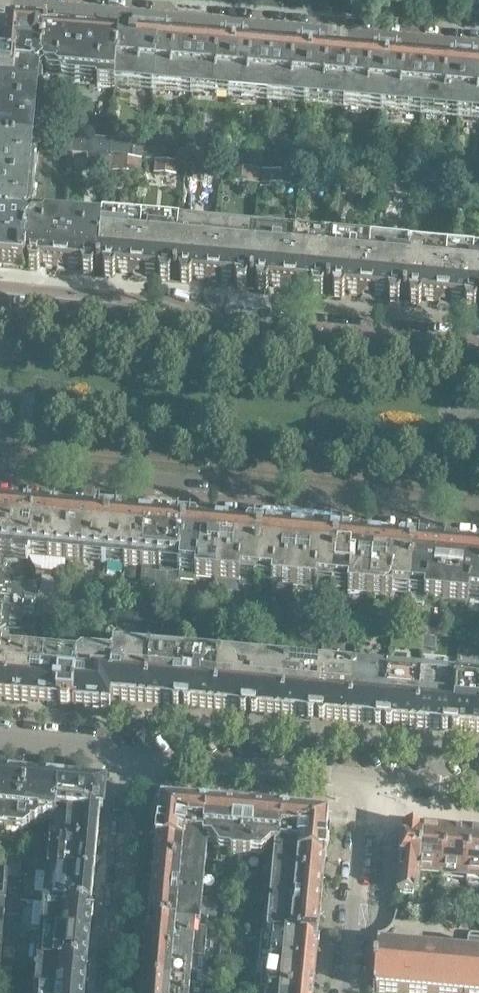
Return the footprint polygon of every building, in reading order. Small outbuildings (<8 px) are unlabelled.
[(40,68),(43,31),(8,27),(5,59),(4,64),(5,64),(5,72),(32,74),(35,78),(43,72),(40,68)] [(115,85),(119,37),(43,31),(40,68),(43,72),(46,76),(55,77),(58,80),(98,83),(98,87),(115,88),(115,85)] [(153,88),(158,41),(119,37),(115,85),(153,88)] [(230,95),(234,48),(231,47),(230,45),(223,44),(220,46),(172,42),(170,40),(163,39),(161,41),(158,41),(153,88),(230,95)] [(306,102),(311,54),(308,54),(306,52),(299,51),(297,53),(249,49),(247,47),(240,46),(238,48),(234,48),(230,95),(306,102)] [(383,109),(387,61),(384,61),(383,59),(376,58),(374,60),(325,56),(324,53),(317,53),(314,55),(311,54),(306,102),(383,109)] [(459,116),(464,68),(461,68),(459,66),(452,65),(450,67),(402,63),(400,60),(393,60),(391,62),(387,61),(383,109),(459,116)] [(478,70),(477,67),(470,67),(467,69),(464,68),(459,116),(478,117),(478,70)] [(35,78),(32,74),(5,72),(0,72),(0,149),(38,152),(40,135),(34,135),(39,83),(35,78)] [(31,168),(37,169),(38,152),(0,149),(0,226),(20,228),(24,224),(27,222),(31,168)] [(269,185),(270,172),(262,172),(260,190),(268,190),(269,185)] [(290,174),(270,172),(269,185),(289,187),(290,174)] [(98,276),(103,224),(103,222),(84,220),(84,228),(46,224),(43,227),(35,226),(29,230),(25,234),(22,270),(37,271),(40,267),(40,266),(81,270),(83,275),(98,276)] [(175,283),(179,231),(172,231),(172,226),(111,220),(110,225),(103,224),(98,276),(113,278),(115,273),(144,275),(158,277),(160,282),(175,283)] [(25,234),(29,230),(24,224),(20,228),(0,226),(0,268),(22,270),(25,234)] [(251,290),(256,238),(248,238),(248,233),(218,230),(187,227),(187,232),(179,231),(175,283),(189,284),(192,280),(217,282),(235,283),(235,284),(237,289),(251,290)] [(328,297),(332,245),(325,245),(325,240),(264,234),(263,239),(256,238),(251,290),(266,291),(268,287),(282,288),(311,290),(311,291),(313,296),(328,297)] [(478,258),(478,254),(447,251),(448,241),(410,238),(409,252),(404,304),(419,305),(421,301),(435,302),(464,305),(466,310),(478,311),(478,259),(478,258)] [(404,304),(409,252),(401,251),(402,247),(371,244),(340,241),(340,246),(332,245),(328,297),(342,298),(345,294),(359,295),(388,297),(387,298),(389,302),(404,304)] [(33,511),(0,508),(0,557),(29,559),(29,554),(33,511)] [(67,563),(71,515),(33,511),(29,554),(49,556),(49,561),(67,563)] [(105,561),(109,518),(106,518),(104,515),(97,514),(94,517),(71,515),(67,563),(85,564),(85,559),(105,561)] [(143,570),(147,522),(122,519),(120,516),(113,516),(111,518),(109,518),(105,561),(125,563),(125,568),(143,570)] [(181,568),(185,525),(181,525),(179,522),(173,521),(170,524),(147,522),(143,570),(161,571),(161,566),(181,568)] [(257,578),(261,532),(257,532),(256,529),(249,528),(246,531),(232,529),(232,530),(228,529),(226,530),(220,530),(219,528),(214,528),(198,526),(196,523),(189,522),(187,525),(185,525),(181,568),(181,572),(197,573),(197,578),(240,582),(241,577),(257,578)] [(334,585),(338,539),(334,538),(332,535),(325,535),(323,537),(308,536),(304,536),(303,537),(296,537),(295,535),(291,535),(274,533),(272,530),(265,529),(263,532),(261,532),(257,578),(273,580),(273,585),(317,589),(317,584),(334,585)] [(410,592),(414,546),(410,545),(408,542),(401,542),(399,544),(385,543),(380,543),(379,544),(372,543),(371,542),(367,542),(367,541),(350,540),(349,537),(341,536),(339,539),(338,539),(334,585),(350,587),(349,592),(393,596),(394,591),(410,592)] [(478,549),(476,551),(461,550),(457,550),(455,551),(449,550),(448,549),(443,549),(443,548),(427,547),(425,544),(418,543),(416,546),(414,546),(410,592),(426,594),(426,599),(469,603),(470,598),(478,599),(478,549)] [(37,595),(38,583),(26,582),(25,594),(37,595)] [(35,607),(37,595),(25,594),(24,606),(35,607)] [(47,608),(48,596),(37,595),(35,607),(47,608)] [(74,610),(76,598),(64,597),(62,609),(74,610)] [(139,611),(140,601),(131,601),(130,611),(139,611)] [(148,612),(149,602),(140,601),(139,611),(142,612),(148,612)] [(33,630),(34,619),(35,607),(24,606),(0,604),(0,627),(33,630)] [(94,619),(95,607),(83,606),(82,618),(94,619)] [(46,620),(47,608),(35,607),(34,619),(46,620)] [(215,618),(216,608),(207,607),(206,617),(211,618),(215,618)] [(58,621),(59,609),(47,608),(46,620),(58,621)] [(224,619),(225,609),(216,608),(215,618),(223,619),(224,619)] [(140,624),(142,612),(139,611),(130,611),(117,609),(116,621),(140,624)] [(152,625),(153,613),(148,612),(142,612),(140,624),(152,625)] [(164,626),(165,614),(153,613),(152,625),(164,626)] [(291,625),(292,615),(283,614),(282,624),(291,625)] [(300,626),(301,616),(292,615),(291,625),(300,626)] [(222,631),(223,619),(215,618),(211,618),(210,630),(222,631)] [(235,620),(224,619),(223,619),(222,631),(234,632),(235,620)] [(368,632),(369,622),(360,621),(359,631),(368,632)] [(377,633),(378,623),(369,622),(368,632),(370,632),(377,633)] [(289,637),(291,625),(282,624),(279,624),(277,636),(289,637)] [(301,638),(302,626),(300,626),(291,625),(289,637),(301,638)] [(444,639),(445,629),(436,628),(435,638),(437,638),(444,639)] [(453,640),(454,630),(445,629),(444,639),(453,640)] [(357,643),(358,631),(346,630),(345,642),(357,643)] [(368,632),(359,631),(358,631),(357,643),(369,644),(370,632),(368,632)] [(424,649),(425,637),(413,636),(412,648),(424,649)] [(436,650),(437,638),(435,638),(425,637),(424,649),(436,650)] [(145,702),(150,656),(113,653),(112,663),(109,699),(111,699),(145,702)] [(39,703),(43,657),(25,655),(24,660),(7,659),(3,699),(39,703)] [(181,707),(186,660),(150,656),(145,702),(173,705),(172,706),(174,708),(177,709),(179,707),(181,707)] [(74,706),(78,665),(61,663),(61,659),(43,657),(39,703),(59,704),(61,707),(68,707),(70,705),(74,706)] [(109,699),(112,663),(78,660),(78,665),(74,706),(110,709),(111,699),(109,699)] [(215,709),(219,663),(186,660),(181,707),(183,707),(184,709),(188,710),(190,708),(190,706),(215,709)] [(282,715),(287,669),(219,663),(215,709),(240,711),(239,713),(241,715),(244,715),(246,713),(250,713),(250,714),(252,716),(255,716),(257,714),(257,712),(282,715)] [(350,721),(354,675),(287,669),(282,715),(307,717),(307,719),(308,721),(312,721),(314,719),(318,719),(318,720),(319,722),(322,722),(324,720),(325,718),(350,721)] [(417,727),(421,681),(354,675),(350,721),(374,723),(374,725),(376,727),(379,727),(381,726),(381,725),(385,725),(385,726),(386,728),(390,728),(392,727),(392,725),(417,727)] [(421,681),(417,727),(441,729),(441,731),(443,733),(446,733),(448,732),(448,731),(452,732),(453,734),(457,734),(459,733),(459,731),(478,732),(478,686),(421,681)] [(25,782),(0,779),(0,830),(17,832),(20,808),(23,809),(25,782)] [(55,816),(58,785),(25,782),(23,809),(20,808),(17,832),(31,833),(31,830),(36,830),(40,827),(44,827),(50,822),(54,822),(55,816)] [(103,813),(105,789),(58,785),(55,816),(99,820),(100,813),(103,813)] [(204,839),(207,808),(162,804),(161,805),(158,835),(204,839)] [(240,857),(245,811),(207,808),(204,839),(204,842),(211,843),(217,849),(230,850),(229,856),(240,857)] [(280,846),(282,815),(245,811),(240,857),(252,858),(252,852),(265,854),(272,848),(279,849),(280,846)] [(325,850),(328,820),(327,819),(282,815),(280,846),(325,850)] [(97,849),(99,820),(55,816),(54,822),(53,837),(50,837),(49,845),(97,849)] [(417,895),(419,874),(423,828),(404,826),(398,894),(417,895)] [(443,876),(447,830),(423,828),(419,874),(443,876)] [(467,878),(472,832),(447,830),(443,876),(467,878)] [(472,832),(467,878),(478,879),(478,833),(472,832)] [(201,868),(204,842),(204,839),(158,835),(156,835),(155,844),(155,845),(156,845),(156,848),(157,849),(155,864),(201,868)] [(94,879),(97,849),(49,845),(48,853),(51,854),(49,875),(94,879)] [(323,880),(325,850),(280,846),(279,849),(277,875),(323,880)] [(198,898),(201,868),(155,864),(153,894),(198,898)] [(91,908),(94,879),(49,875),(47,896),(44,896),(43,904),(47,904),(91,908)] [(320,909),(323,880),(277,875),(274,905),(320,909)] [(196,927),(198,898),(153,894),(150,923),(192,927),(196,927)] [(90,921),(93,919),(93,912),(91,910),(91,908),(47,904),(44,933),(89,937),(90,921)] [(317,938),(320,909),(274,905),(272,934),(276,935),(276,934),(317,938)] [(193,972),(196,940),(191,940),(192,927),(150,923),(150,926),(147,928),(146,934),(149,937),(145,981),(187,985),(188,972),(193,972)] [(86,966),(89,937),(44,933),(41,962),(86,966)] [(316,951),(319,950),(319,943),(317,940),(317,938),(276,934),(276,935),(275,948),(270,947),(267,979),(272,979),(271,991),(288,992),(312,992),(316,951)] [(471,934),(469,936),(467,956),(377,947),(373,991),(394,992),(478,992),(478,935),(471,934)] [(231,960),(232,948),(220,946),(219,958),(231,960)] [(230,971),(231,960),(219,958),(218,970),(230,971)] [(86,966),(41,962),(39,991),(59,992),(83,992),(86,966)] [(187,985),(145,981),(144,992),(186,992),(187,985)]
